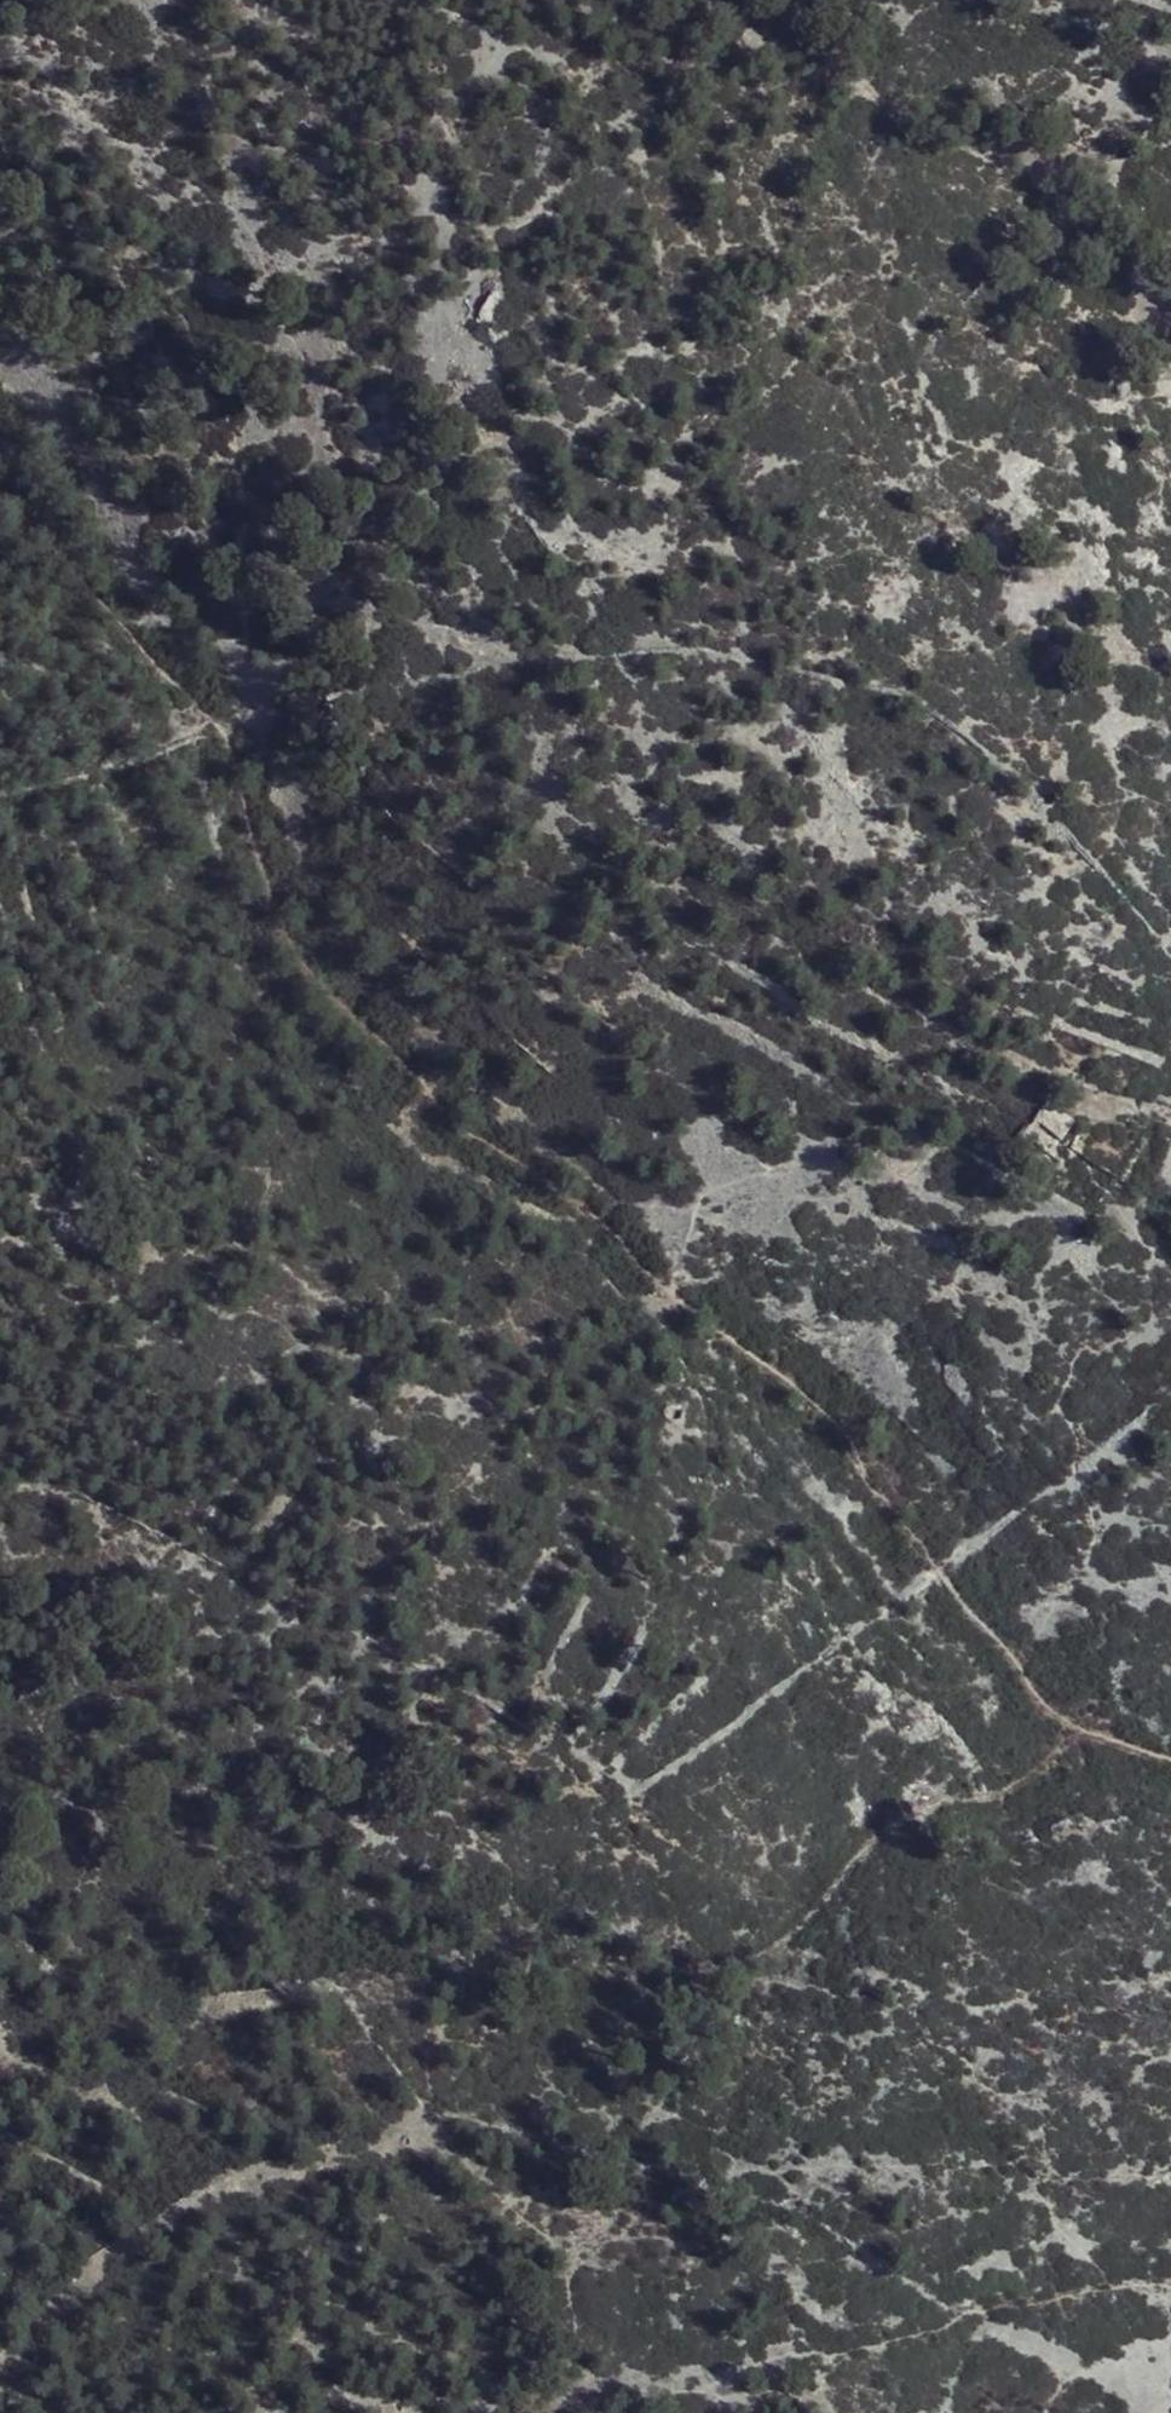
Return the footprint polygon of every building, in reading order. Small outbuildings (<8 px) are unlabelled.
[(1042,1150),(1066,1116),(1045,1102),(1022,1136),(1042,1150)]
